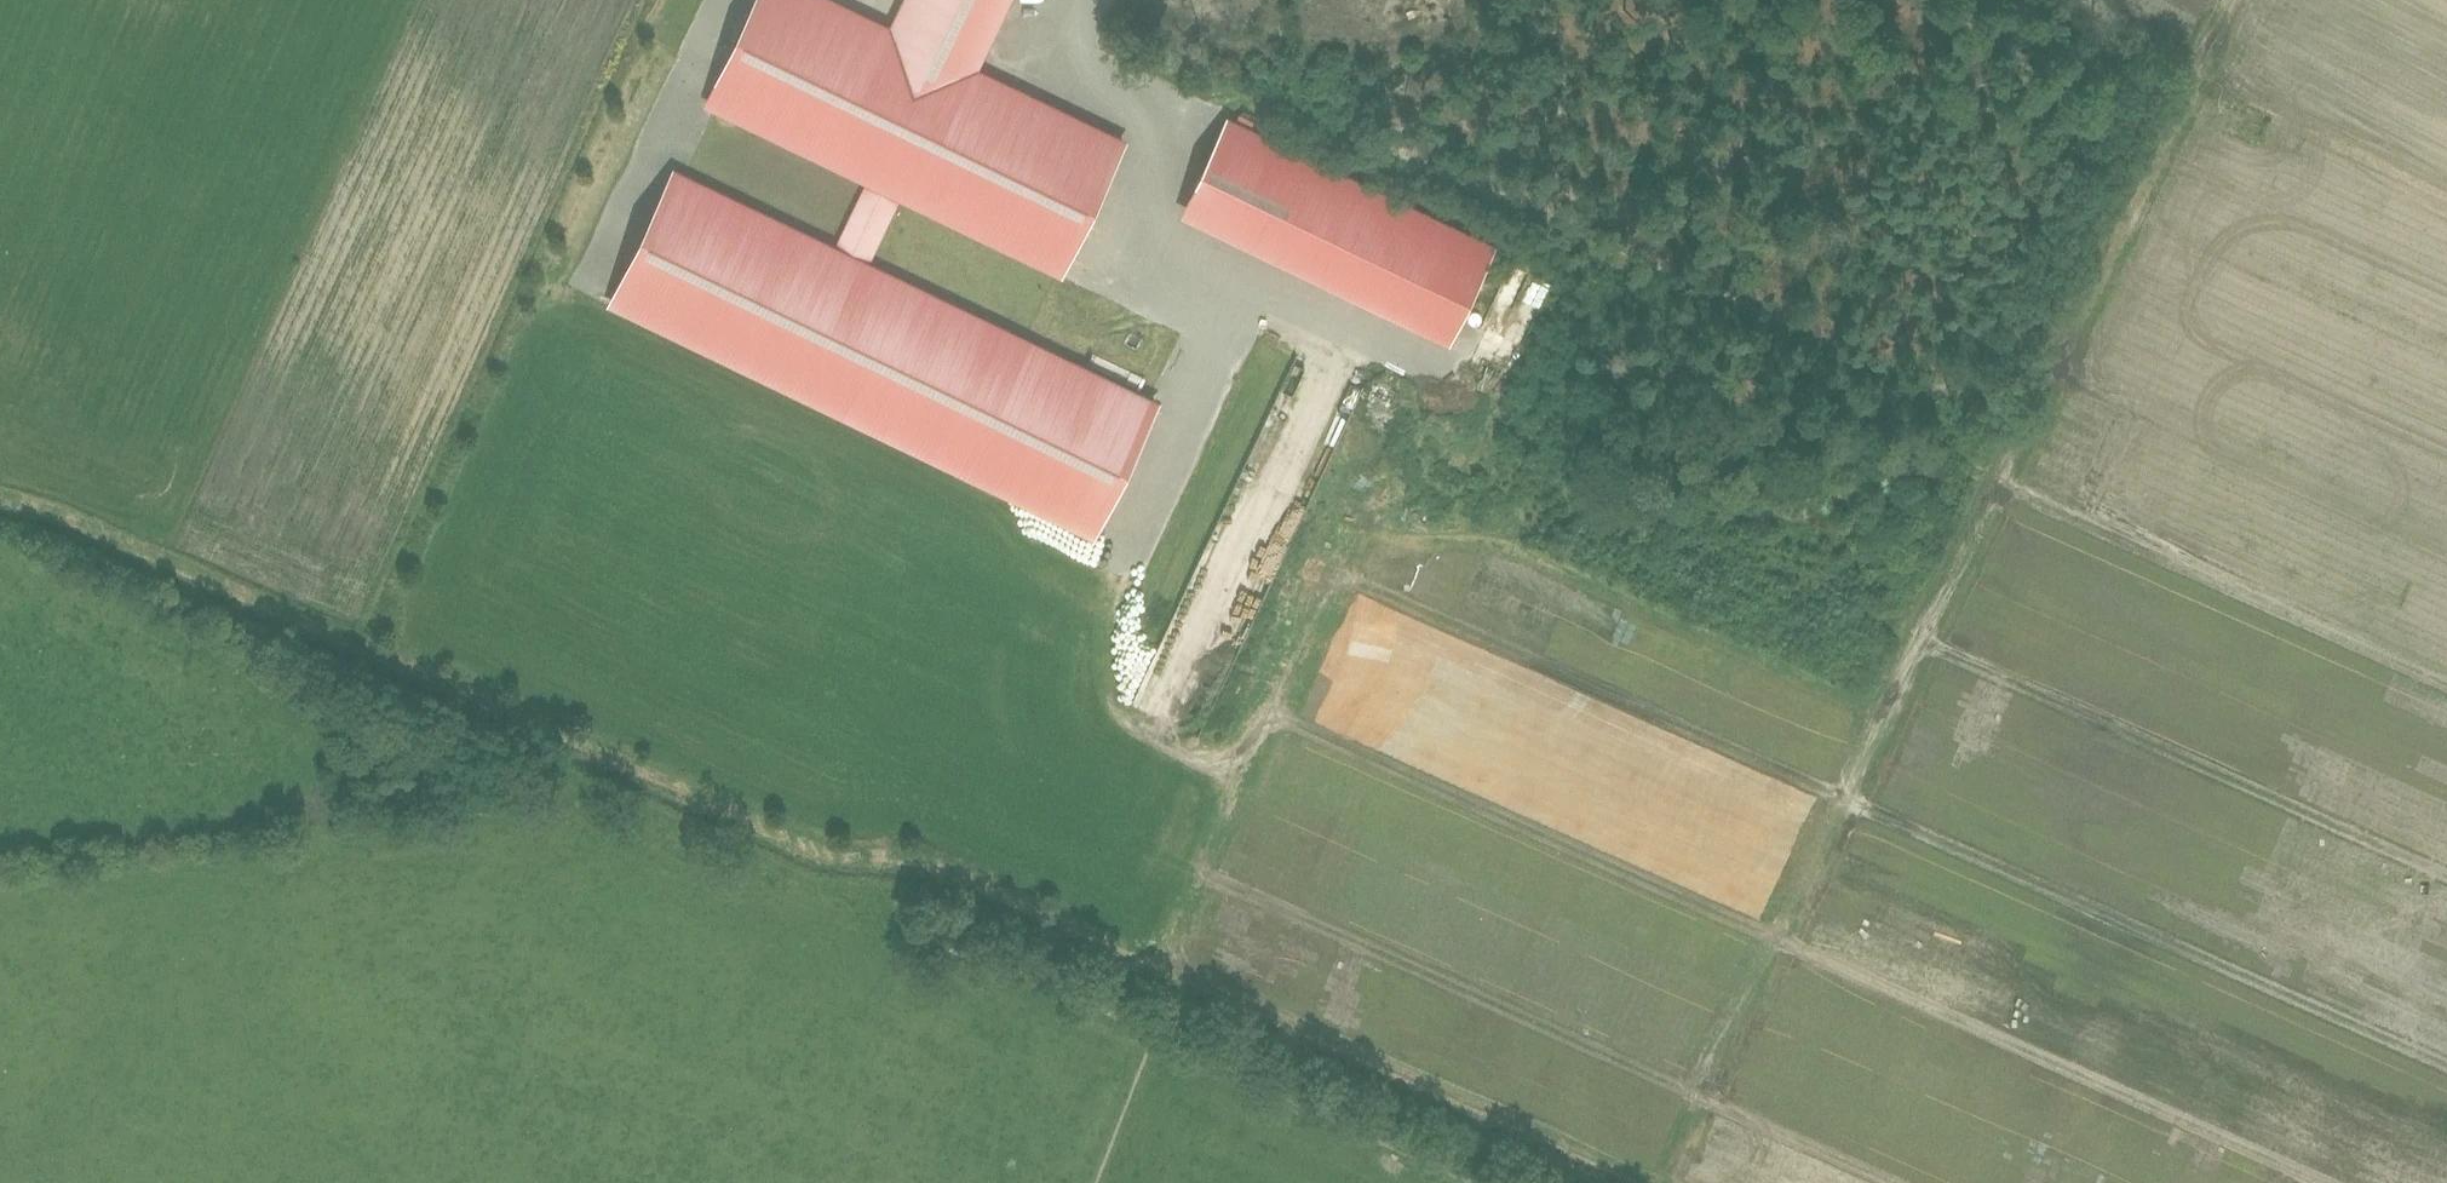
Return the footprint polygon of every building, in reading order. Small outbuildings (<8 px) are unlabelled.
[(1059,273),(1123,141),(974,70),(1008,0),(905,0),(891,30),(829,0),(758,0),(708,105),(867,181),(834,249),(676,173),(612,305),(1091,534),(1155,403),(870,266),(902,198),(1059,273)] [(1191,198),(1455,325),(1493,247),(1229,119),(1191,198)] [(1349,363),(1357,381),(1368,376),(1360,358),(1349,363)]
